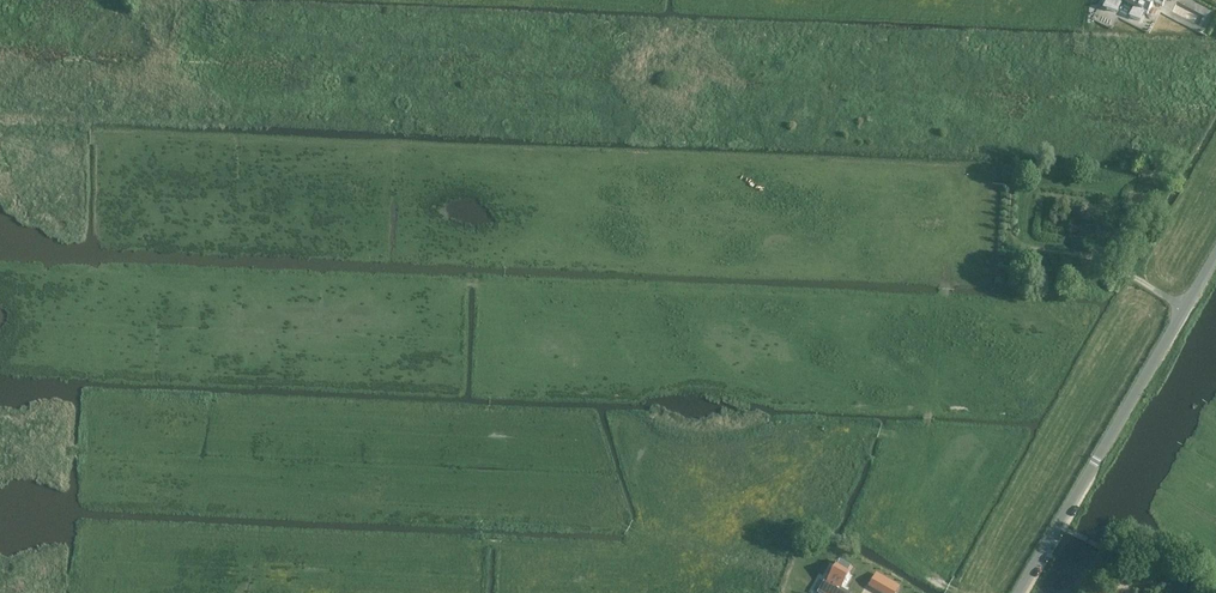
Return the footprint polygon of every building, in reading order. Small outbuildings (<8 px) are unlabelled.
[(1103,9),(1116,13),(1122,2),(1134,9),(1129,18),(1140,22),(1144,14),(1147,16),(1154,3),(1163,7),(1166,0),(1107,0),(1103,9)] [(840,590),(852,569),(851,569),(839,563),(840,562),(839,562),(827,583),(827,584),(828,583),(840,590)] [(879,579),(875,586),(885,592),(889,585),(879,579)]
